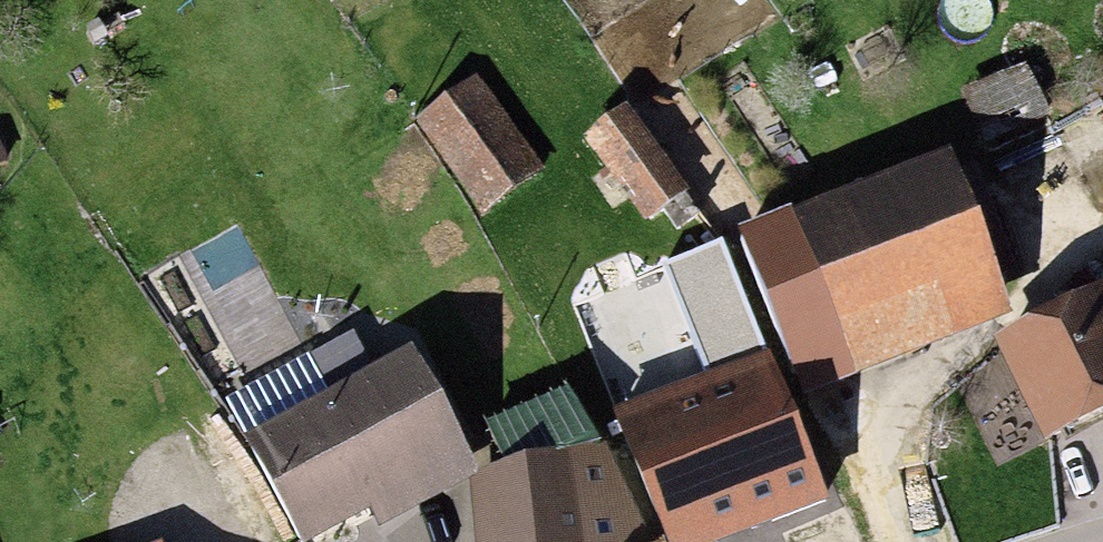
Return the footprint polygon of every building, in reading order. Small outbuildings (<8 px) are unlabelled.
[(1013,79),(966,102),(1000,173),(1047,151),(1013,79)] [(533,178),(468,90),(415,129),(481,217),(533,178)] [(672,199),(618,122),(584,146),(638,222),(672,199)] [(937,175),(734,251),(792,405),(995,330),(937,175)] [(301,327),(264,257),(242,268),(228,242),(199,257),(249,354),(301,327)] [(657,279),(699,389),(757,367),(715,257),(657,279)] [(1086,280),(1102,313),(1102,271),(1086,280)] [(1009,362),(1050,442),(1102,415),(1102,314),(1009,362)] [(609,423),(655,541),(737,541),(813,513),(757,367),(699,389),(609,423)] [(401,371),(246,453),(293,541),(306,541),(359,514),(371,535),(462,487),(401,371)] [(481,433),(501,491),(554,472),(584,462),(564,404),(481,433)] [(471,541),(554,541),(554,472),(501,491),(469,502),(471,541)]
